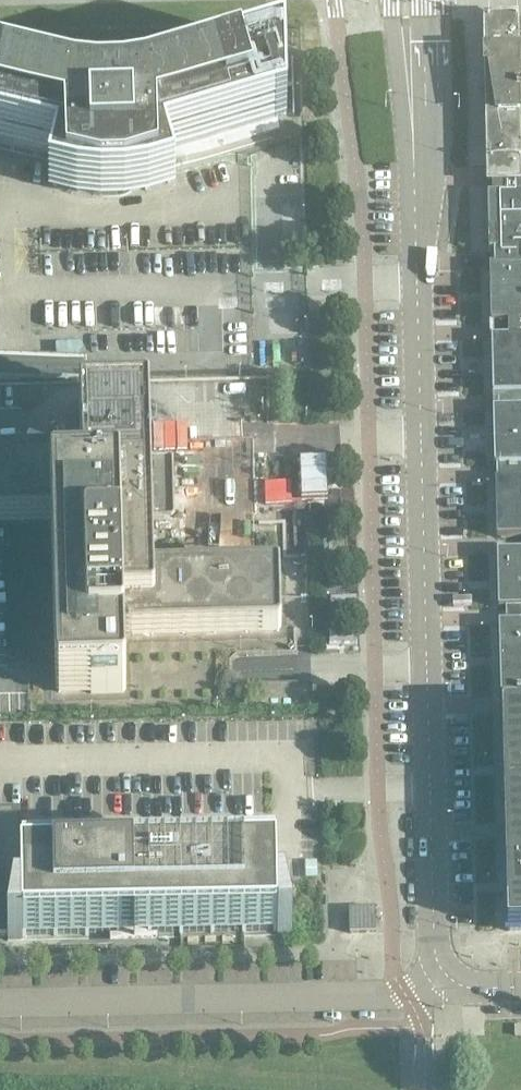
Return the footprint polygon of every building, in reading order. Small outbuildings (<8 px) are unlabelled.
[(517,21),(517,18),(484,18),(485,108),(487,185),(520,185),(520,174),(520,165),(520,147),(519,146),(519,101),(520,101),(520,21),(517,21)] [(276,118),(286,115),(284,52),(284,44),(144,86),(143,81),(75,83),(74,88),(0,70),(0,143),(54,156),(45,190),(76,197),(100,200),(124,199),(148,195),(179,187),(171,160),(280,128),(276,118)] [(487,185),(489,252),(491,252),(492,268),(520,267),(520,185),(487,185)] [(492,268),(489,268),(491,324),(520,323),(520,267),(492,268)] [(491,339),(493,395),(520,394),(520,338),(491,339)] [(87,377),(87,365),(87,353),(0,356),(0,380),(87,377)] [(304,366),(303,354),(286,354),(287,366),(304,366)] [(149,405),(146,402),(82,404),(79,407),(80,459),(0,461),(0,523),(51,522),(55,691),(59,694),(122,693),(126,689),(124,638),(278,634),(281,630),(279,574),(277,571),(154,574),(149,405)] [(493,410),(495,467),(497,466),(497,482),(520,481),(520,410),(493,410)] [(497,482),(495,482),(496,538),(520,537),(520,481),(497,482)] [(497,553),(498,609),(506,609),(506,624),(520,624),(520,553),(497,553)] [(506,624),(499,625),(500,697),(520,696),(520,624),(506,624)] [(313,709),(312,682),(255,684),(256,711),(313,709)] [(501,713),(501,734),(504,734),(504,739),(502,739),(502,740),(504,740),(504,765),(503,765),(503,767),(504,767),(505,791),(504,791),(504,793),(505,793),(506,813),(506,817),(504,817),(504,819),(506,819),(506,843),(504,843),(505,871),(506,893),(510,893),(511,906),(506,907),(507,928),(506,928),(506,931),(520,930),(520,713),(501,713)] [(21,872),(20,808),(0,808),(0,935),(22,935),(21,872)] [(277,932),(276,898),(276,868),(274,866),(21,872),(22,872),(21,872),(22,935),(22,937),(23,937),(23,938),(276,933),(276,932),(277,932)] [(376,933),(375,908),(349,909),(350,933),(376,933)]
